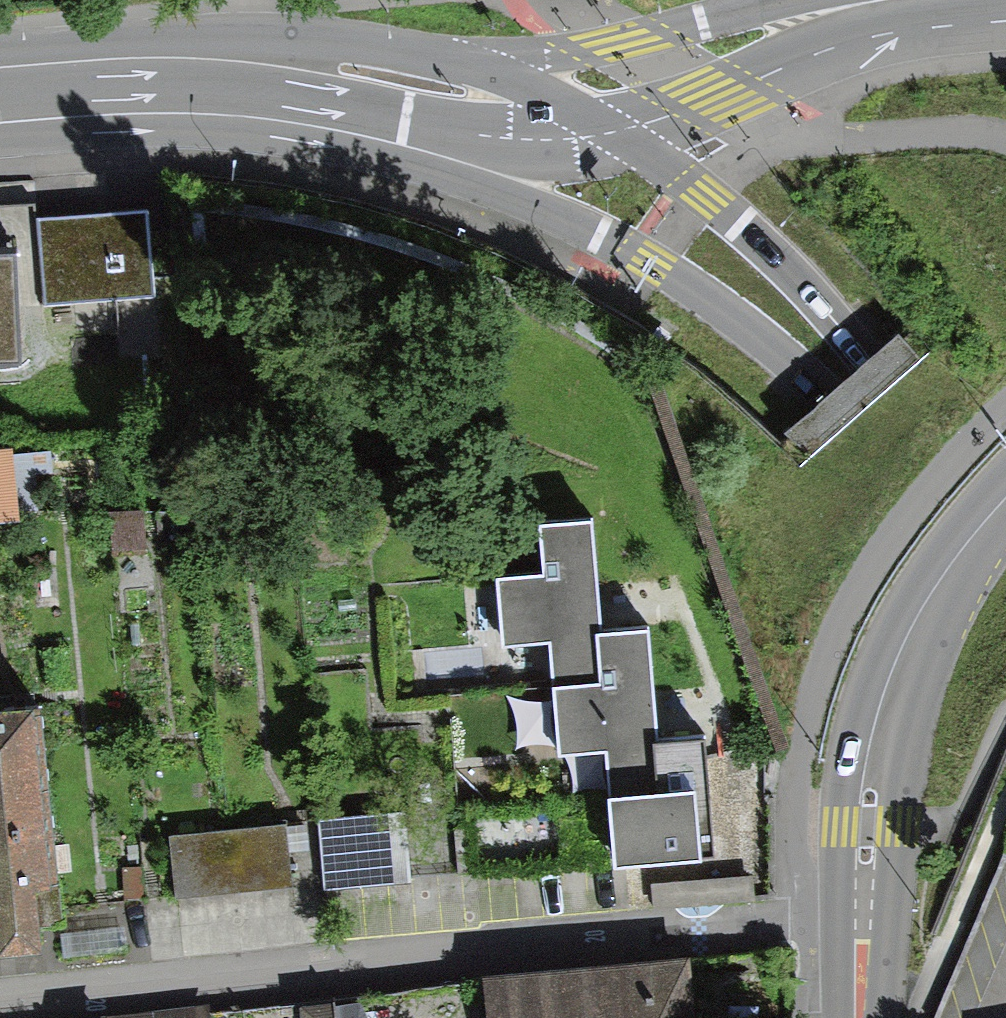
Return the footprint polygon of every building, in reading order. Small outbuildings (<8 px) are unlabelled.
[(146,215),(37,222),(42,300),(150,294),(146,215)] [(23,366),(17,255),(0,256),(0,367),(23,366)] [(592,522),(540,526),(543,577),(500,580),(505,647),(552,644),(560,755),(609,752),(617,863),(711,856),(711,844),(703,743),(656,746),(654,730),(647,631),(600,634),(599,620),(592,522)] [(13,955),(41,953),(38,925),(63,922),(43,711),(0,715),(0,956),(13,955)] [(404,814),(319,821),(324,887),(409,880),(404,814)] [(282,823),(170,835),(178,901),(290,888),(282,823)] [(484,1017),(691,1017),(684,957),(480,981),(484,1017)] [(305,1017),(361,1017),(360,1002),(304,1005),(305,1017)] [(206,1009),(112,1017),(207,1017),(206,1009)]
